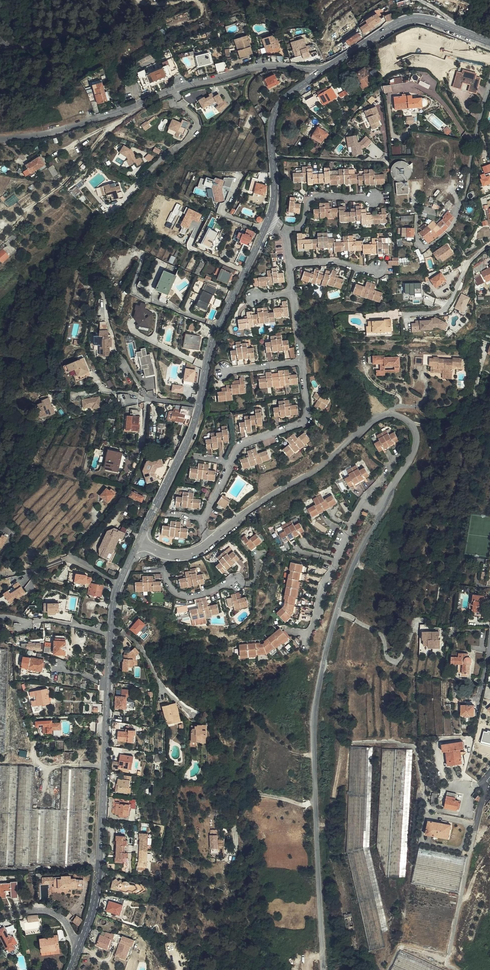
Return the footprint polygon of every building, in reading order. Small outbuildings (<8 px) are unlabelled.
[(371,13),(358,22),(358,23),(361,27),(367,23),(366,20),(373,16),(371,13)] [(367,23),(361,27),(362,29),(361,30),(363,33),(375,25),(374,24),(380,19),(377,14),(373,16),(366,20),(367,23)] [(349,46),(363,37),(363,34),(361,36),(360,34),(358,35),(358,34),(347,42),(349,46)] [(274,35),(273,35),(262,39),(264,44),(267,53),(273,50),(274,52),(279,51),(278,47),(279,47),(277,40),(276,40),(274,35)] [(252,53),(246,36),(232,41),(238,58),(246,56),(252,53)] [(291,42),(293,49),(296,48),(298,55),(302,54),(303,58),(309,56),(304,38),(291,42)] [(196,56),(199,67),(211,64),(209,54),(208,53),(196,56)] [(442,72),(446,65),(440,62),(436,69),(442,72)] [(170,74),(168,68),(170,67),(169,63),(162,66),(163,68),(146,75),(145,72),(138,74),(140,79),(144,78),(149,90),(153,88),(150,83),(170,74)] [(364,66),(353,73),(358,80),(359,79),(362,83),(359,84),(362,88),(369,83),(374,79),(373,78),(378,75),(374,69),(368,73),(364,66)] [(475,78),(476,74),(459,69),(454,87),(461,89),(463,82),(465,83),(465,81),(469,82),(468,83),(471,84),(469,91),(476,93),(480,79),(475,78)] [(421,79),(423,75),(417,72),(416,73),(415,73),(413,75),(411,80),(416,83),(419,78),(421,79)] [(279,83),(274,74),(264,79),(268,87),(279,83)] [(469,92),(469,91),(471,84),(468,83),(469,82),(465,81),(465,83),(463,82),(461,89),(460,89),(469,92)] [(102,102),(107,101),(105,92),(102,82),(92,85),(98,104),(102,102)] [(319,95),(322,100),(324,104),(336,97),(331,88),(328,89),(319,95)] [(198,101),(202,106),(206,104),(208,105),(216,101),(218,105),(216,108),(219,111),(227,104),(223,101),(222,102),(218,94),(214,97),(212,93),(208,95),(209,97),(205,99),(204,97),(198,101)] [(309,107),(322,100),(319,95),(318,93),(305,100),(309,107)] [(422,98),(421,98),(412,98),(412,95),(394,97),(395,108),(422,106),(423,105),(424,105),(424,104),(425,104),(425,103),(425,102),(425,101),(425,100),(424,99),(423,98),(422,98)] [(258,104),(254,107),(259,114),(263,111),(258,104)] [(380,125),(377,114),(379,113),(376,106),(366,110),(366,112),(362,113),(365,119),(369,118),(370,121),(373,128),(378,127),(377,125),(380,125)] [(259,114),(263,120),(267,117),(263,111),(259,114)] [(171,120),(167,129),(173,131),(176,132),(174,137),(180,140),(184,130),(185,130),(188,124),(181,120),(179,124),(171,120)] [(145,130),(150,126),(147,121),(142,124),(145,130)] [(328,129),(330,127),(322,121),(320,123),(328,129)] [(316,125),(310,135),(312,137),(313,134),(318,127),(316,125)] [(313,134),(312,137),(321,143),(322,143),(324,141),(328,134),(320,129),(322,127),(319,125),(318,127),(313,134)] [(358,135),(347,137),(348,144),(350,143),(351,147),(352,155),(362,154),(360,146),(362,145),(364,147),(371,142),(366,136),(359,140),(358,135)] [(401,154),(400,145),(393,146),(393,154),(401,154)] [(136,159),(133,153),(131,153),(129,152),(130,150),(124,146),(119,152),(126,157),(128,159),(126,160),(129,166),(134,163),(136,167),(143,164),(139,157),(136,159)] [(145,157),(150,163),(155,158),(150,153),(145,157)] [(27,169),(26,169),(22,172),(24,177),(29,174),(43,165),(45,164),(41,157),(39,158),(26,166),(27,169)] [(483,167),(485,175),(484,174),(481,175),(482,179),(481,179),(483,186),(489,183),(489,164),(483,167)] [(59,174),(54,165),(49,167),(54,176),(59,174)] [(304,168),(304,166),(299,166),(299,171),(290,172),(290,181),(298,181),(298,179),(297,176),(299,176),(299,179),(304,179),(304,168)] [(312,183),(316,183),(316,174),(310,174),(309,168),(304,168),(304,179),(305,181),(310,181),(310,178),(312,178),(312,183)] [(316,174),(316,183),(320,183),(320,178),(322,178),(322,180),(327,180),(327,175),(327,168),(321,168),(321,173),(316,174)] [(327,182),(327,183),(335,183),(335,178),(336,178),(336,181),(342,181),(341,169),(336,169),(336,174),(327,175),(327,180),(327,182)] [(341,169),(342,181),(347,181),(347,177),(349,177),(350,183),(357,182),(357,176),(357,173),(354,174),(353,171),(351,171),(351,174),(347,174),(347,169),(341,169)] [(357,182),(357,185),(362,184),(362,179),(364,179),(364,182),(369,182),(368,169),(363,170),(363,175),(357,176),(357,182)] [(374,169),(368,169),(369,182),(376,182),(376,184),(384,184),(384,174),(378,175),(374,175),(374,169)] [(204,185),(206,180),(201,178),(198,187),(196,186),(196,187),(205,190),(207,190),(206,191),(207,191),(208,186),(204,185)] [(231,188),(234,178),(224,178),(224,180),(216,178),(215,180),(206,178),(206,180),(204,185),(208,186),(212,188),(214,197),(215,196),(216,202),(224,201),(222,188),(223,186),(231,188)] [(264,194),(267,186),(262,184),(263,183),(261,182),(261,184),(257,183),(258,180),(253,179),(249,190),(264,194)] [(114,183),(103,186),(106,194),(107,198),(111,197),(112,200),(118,198),(116,191),(120,190),(119,186),(115,187),(114,183)] [(411,191),(408,191),(407,183),(396,183),(397,193),(408,192),(408,196),(411,196),(411,191)] [(438,194),(434,207),(439,209),(443,195),(438,194)] [(297,210),(300,211),(301,203),(295,202),(296,196),(290,195),(290,197),(289,197),(288,199),(287,202),(289,203),(289,207),(287,206),(286,211),(288,210),(289,208),(294,209),(293,211),(295,211),(297,212),(297,210)] [(450,211),(454,205),(449,200),(444,206),(447,209),(450,211)] [(323,218),(322,204),(317,204),(318,210),(312,210),(312,221),(317,221),(317,220),(317,219),(323,218)] [(327,204),(322,204),(323,218),(329,218),(329,219),(338,219),(337,208),(328,209),(327,204)] [(359,209),(359,205),(353,206),(354,211),(348,212),(349,222),(353,222),(353,216),(354,216),(354,220),(360,220),(359,209)] [(349,222),(348,212),(342,212),(341,206),(337,207),(337,208),(338,219),(338,221),(342,221),(343,222),(345,222),(345,223),(349,222)] [(199,221),(202,214),(187,207),(184,212),(187,214),(181,224),(189,228),(193,219),(199,221)] [(381,213),(371,213),(372,223),(380,222),(380,220),(386,220),(385,207),(380,208),(381,213)] [(372,223),(371,213),(365,214),(364,209),(359,209),(360,220),(360,222),(365,221),(365,218),(367,218),(367,223),(372,223)] [(448,227),(453,218),(450,214),(448,212),(441,219),(442,220),(437,225),(434,228),(439,235),(444,231),(448,227)] [(434,228),(437,225),(434,222),(435,221),(433,220),(427,218),(425,221),(429,225),(419,233),(422,236),(423,236),(434,228)] [(413,229),(414,228),(405,227),(405,224),(402,224),(401,235),(407,235),(407,238),(413,239),(414,231),(413,229)] [(212,249),(220,233),(213,230),(210,228),(202,243),(205,245),(203,250),(206,252),(207,251),(209,252),(211,248),(212,249)] [(428,244),(439,235),(434,228),(423,236),(428,244)] [(245,234),(240,232),(237,237),(243,239),(250,242),(255,232),(247,229),(245,234)] [(326,234),(321,235),(322,247),(327,247),(327,244),(328,244),(328,248),(333,248),(333,244),(333,240),(327,240),(326,234)] [(310,242),(311,251),(316,250),(315,245),(317,245),(317,248),(322,247),(321,235),(316,235),(316,241),(310,242)] [(303,251),(311,251),(310,242),(301,242),(300,237),(295,238),(296,249),(301,248),(301,246),(303,246),(303,250),(303,251)] [(333,248),(334,253),(341,252),(341,247),(342,246),(343,250),(348,249),(347,237),(341,238),(342,243),(333,244),(333,248)] [(352,237),(347,237),(348,249),(353,249),(353,246),(354,246),(355,251),(362,250),(362,245),(362,241),(352,242),(352,237)] [(378,250),(378,252),(383,252),(383,248),(384,248),(385,253),(389,253),(388,243),(382,244),(382,237),(376,238),(378,250)] [(362,250),(363,253),(370,253),(370,247),(371,247),(372,251),(378,250),(376,238),(371,238),(371,244),(362,245),(362,250)] [(8,240),(4,243),(6,245),(0,251),(0,260),(2,262),(10,255),(8,254),(14,248),(10,243),(11,242),(8,240)] [(448,244),(434,253),(438,259),(441,257),(446,253),(449,257),(454,253),(448,244)] [(399,264),(398,257),(392,257),(393,260),(389,260),(389,265),(399,264)] [(487,267),(485,264),(488,263),(486,259),(485,260),(485,261),(483,262),(484,263),(480,265),(479,262),(473,265),(476,271),(477,270),(477,271),(487,267)] [(198,274),(201,268),(202,268),(204,263),(201,262),(198,267),(198,266),(194,273),(198,274)] [(233,273),(235,269),(224,264),(222,268),(232,273),(233,273)] [(446,280),(443,276),(451,270),(448,266),(443,270),(429,274),(431,280),(436,287),(446,280)] [(277,267),(272,267),(272,269),(274,281),(278,280),(278,277),(280,277),(280,282),(285,281),(284,272),(277,272),(277,267)] [(232,273),(222,268),(222,269),(219,275),(217,278),(227,282),(232,273)] [(486,281),(489,279),(489,268),(481,272),(482,274),(474,279),(477,285),(486,281)] [(269,283),(274,283),(274,281),(272,269),(267,270),(268,276),(259,277),(260,287),(267,286),(267,280),(269,280),(269,283)] [(309,281),(314,283),(314,282),(318,274),(318,272),(319,271),(314,269),(312,274),(303,271),(300,280),(307,283),(309,277),(311,278),(309,281)] [(324,276),(318,274),(314,282),(319,284),(320,279),(322,279),(321,283),(327,284),(331,272),(326,270),(324,274),(324,276)] [(337,272),(332,270),(331,272),(327,284),(333,287),(333,285),(340,288),(344,280),(335,277),(337,272)] [(164,271),(156,288),(163,291),(167,292),(169,288),(167,287),(168,285),(170,285),(174,275),(164,271)] [(195,280),(188,295),(199,300),(196,306),(206,311),(216,289),(195,280)] [(365,298),(371,283),(366,282),(364,287),(356,284),(352,293),(360,295),(359,296),(365,298)] [(422,293),(422,282),(404,282),(404,294),(415,294),(415,293),(422,293)] [(376,285),(371,283),(365,298),(372,301),(372,300),(379,302),(382,293),(374,290),(376,285)] [(462,293),(455,308),(464,312),(470,297),(462,293)] [(280,307),(274,308),(274,312),(275,317),(282,316),(282,312),(283,312),(283,314),(289,313),(287,301),(282,301),(283,304),(280,304),(280,307)] [(135,313),(144,315),(145,311),(146,307),(147,304),(141,302),(140,305),(137,304),(135,309),(136,309),(135,313)] [(263,308),(264,321),(265,321),(271,320),(271,321),(275,321),(275,317),(274,312),(269,312),(268,307),(263,308)] [(252,315),(253,323),(255,323),(257,322),(264,321),(263,308),(258,309),(259,314),(252,315)] [(252,315),(252,312),(247,312),(248,319),(238,320),(239,329),(247,328),(247,323),(248,322),(249,326),(253,326),(253,324),(253,323),(252,315)] [(446,322),(436,317),(435,319),(434,320),(430,320),(416,322),(416,324),(412,324),(413,332),(422,331),(422,329),(433,328),(433,327),(439,326),(442,329),(446,322)] [(381,322),(378,322),(369,322),(369,326),(371,326),(371,332),(386,331),(386,328),(393,328),(392,320),(385,321),(381,322)] [(371,326),(369,326),(367,326),(368,337),(393,335),(393,331),(386,331),(371,332),(371,326)] [(198,350),(200,338),(197,338),(197,337),(195,336),(194,337),(186,336),(185,348),(198,350)] [(280,336),(275,337),(276,349),(281,349),(281,346),(282,346),(283,351),(288,350),(287,341),(281,341),(280,336)] [(276,349),(275,337),(270,338),(270,343),(265,344),(265,353),(270,352),(270,348),(271,347),(271,350),(276,349)] [(243,358),(241,345),(236,346),(236,351),(230,352),(231,361),(235,360),(235,356),(236,356),(236,358),(243,358)] [(246,345),(241,345),(243,358),(248,357),(247,354),(249,354),(249,359),(254,358),(253,349),(247,350),(246,345)] [(151,354),(147,354),(146,347),(141,348),(142,350),(137,351),(138,356),(140,356),(142,365),(142,368),(145,368),(146,375),(155,374),(153,362),(153,363),(151,354)] [(397,355),(389,355),(383,356),(383,354),(367,355),(368,363),(375,363),(375,361),(379,360),(379,362),(380,368),(380,369),(384,369),(384,365),(393,364),(394,368),(398,367),(397,355)] [(432,355),(422,355),(422,362),(430,363),(430,369),(442,370),(442,372),(451,372),(451,364),(451,362),(460,362),(460,356),(460,354),(451,354),(451,356),(437,355),(438,354),(432,354),(432,355)] [(467,356),(460,356),(460,362),(451,362),(451,364),(467,364),(467,356)] [(84,359),(80,361),(85,376),(89,374),(84,359)] [(85,376),(80,361),(64,366),(67,373),(74,370),(76,375),(73,376),(76,382),(86,379),(85,376)] [(196,366),(188,362),(183,384),(193,386),(194,381),(197,382),(197,378),(198,374),(195,373),(196,370),(195,370),(196,366)] [(286,369),(281,370),(283,383),(288,382),(288,385),(296,383),(294,374),(287,375),(286,369)] [(277,376),(269,378),(270,385),(270,387),(279,386),(278,383),(283,383),(281,370),(276,371),(277,376)] [(270,385),(269,378),(268,372),(263,373),(264,378),(257,379),(258,389),(266,388),(265,385),(270,385)] [(232,384),(233,394),(241,393),(241,391),(247,390),(245,378),(240,379),(240,383),(232,384)] [(173,384),(172,390),(182,392),(183,386),(173,384)] [(233,397),(233,394),(232,384),(227,385),(228,390),(218,392),(219,401),(227,400),(227,398),(233,397)] [(321,410),(326,398),(310,395),(310,397),(315,399),(312,406),(321,410)] [(102,407),(100,397),(83,399),(84,407),(93,406),(94,408),(102,407)] [(284,411),(282,399),(277,400),(277,405),(271,406),(272,415),(277,414),(276,409),(278,409),(278,412),(284,411)] [(287,399),(282,399),(284,411),(288,411),(289,413),(296,412),(295,402),(288,403),(287,399)] [(52,407),(53,407),(50,401),(46,403),(44,404),(45,406),(40,408),(44,415),(42,416),(44,420),(51,417),(52,419),(58,417),(54,410),(52,411),(50,408),(52,407)] [(190,415),(192,415),(194,409),(181,406),(180,408),(192,410),(190,415)] [(255,414),(249,414),(250,423),(255,423),(254,418),(255,418),(256,421),(262,420),(260,407),(254,408),(255,414)] [(192,410),(180,408),(180,410),(175,409),(174,412),(173,411),(173,413),(168,412),(167,419),(183,422),(185,414),(190,415),(192,410)] [(131,416),(127,416),(126,430),(140,431),(140,425),(139,425),(139,416),(138,416),(138,410),(132,409),(131,416)] [(250,423),(249,414),(243,415),(244,421),(239,421),(240,430),(243,430),(243,425),(244,425),(244,427),(250,427),(250,423)] [(221,431),(216,432),(216,440),(221,440),(220,434),(222,434),(222,437),(228,436),(227,425),(221,426),(221,431)] [(216,440),(216,432),(211,432),(211,438),(206,439),(206,448),(211,447),(210,442),(212,442),(212,445),(217,445),(216,440)] [(290,436),(298,446),(303,442),(304,444),(310,439),(305,432),(297,437),(294,433),(290,436)] [(391,437),(391,436),(388,437),(386,432),(377,437),(376,438),(379,442),(373,445),(378,454),(383,451),(382,448),(390,444),(391,442),(391,437)] [(394,434),(391,436),(391,437),(391,442),(390,444),(391,443),(393,446),(398,443),(394,434)] [(293,450),(298,446),(290,436),(287,439),(290,444),(283,450),(288,457),(295,452),(293,450)] [(163,450),(167,440),(161,439),(157,449),(163,450)] [(391,443),(390,444),(385,453),(394,448),(393,446),(391,443)] [(385,453),(390,444),(382,448),(383,451),(384,453),(385,453)] [(256,447),(251,449),(255,461),(261,459),(262,462),(270,459),(267,449),(257,452),(256,447)] [(243,467),(245,467),(251,465),(250,463),(255,461),(251,449),(247,450),(248,455),(239,458),(243,467)] [(117,470),(122,453),(109,450),(107,458),(108,458),(106,467),(117,470)] [(160,458),(150,461),(147,463),(143,470),(147,482),(156,478),(154,473),(156,469),(163,466),(160,458)] [(147,463),(150,461),(150,460),(145,462),(140,470),(145,482),(147,482),(143,470),(147,463)] [(201,477),(202,466),(197,466),(196,470),(189,469),(188,478),(196,479),(197,477),(201,477)] [(207,471),(207,466),(202,466),(201,477),(205,478),(205,480),(213,481),(214,471),(207,471)] [(347,488),(350,486),(352,483),(351,483),(353,482),(359,471),(358,472),(355,466),(345,471),(348,477),(343,479),(347,488)] [(363,469),(359,471),(353,482),(361,478),(362,480),(368,477),(363,469)] [(361,478),(353,482),(352,483),(353,485),(354,487),(363,483),(362,480),(361,478)] [(107,502),(115,492),(111,489),(109,491),(105,488),(99,496),(107,502)] [(143,497),(137,494),(138,493),(135,491),(134,493),(131,491),(129,496),(140,502),(143,497)] [(186,506),(187,494),(181,493),(181,498),(175,498),(174,507),(178,507),(178,503),(180,503),(180,505),(186,506)] [(309,515),(316,511),(315,510),(325,504),(326,506),(334,502),(329,494),(321,498),(318,493),(310,497),(312,502),(304,507),(309,515)] [(192,494),(187,494),(186,506),(190,507),(190,509),(198,509),(199,501),(191,499),(192,494)] [(224,499),(225,497),(221,495),(217,501),(221,504),(220,506),(224,509),(228,501),(224,499)] [(315,510),(316,511),(317,512),(327,507),(326,506),(325,504),(315,510)] [(279,540),(284,537),(283,535),(293,530),(294,532),(300,529),(295,521),(290,524),(287,519),(277,524),(280,529),(274,532),(279,540)] [(175,534),(176,522),(171,521),(170,527),(163,526),(162,536),(170,536),(170,534),(175,534)] [(181,522),(176,522),(175,534),(179,535),(179,537),(187,537),(188,528),(181,527),(181,522)] [(112,550),(118,538),(122,540),(125,533),(118,530),(117,532),(115,531),(113,535),(108,533),(100,548),(103,550),(100,556),(106,559),(110,550),(112,550)] [(238,535),(246,546),(251,542),(253,545),(261,539),(255,530),(246,537),(243,532),(238,535)] [(283,535),(284,537),(286,540),(295,535),(294,532),(293,530),(283,535)] [(11,535),(6,532),(5,535),(0,532),(0,543),(1,544),(4,546),(11,535)] [(225,548),(221,552),(230,562),(233,559),(231,557),(232,556),(235,559),(239,555),(233,548),(228,552),(225,548)] [(230,562),(221,552),(216,556),(220,560),(215,564),(222,571),(228,566),(227,564),(230,562)] [(276,619),(284,613),(286,604),(287,602),(288,596),(288,594),(290,594),(291,588),(291,585),(293,578),(292,577),(293,572),(294,570),(295,570),(296,563),(296,562),(284,560),(283,568),(284,568),(283,572),(282,572),(276,597),(278,597),(277,603),(268,610),(276,619)] [(196,568),(191,569),(194,582),(198,581),(197,579),(199,579),(199,583),(205,582),(203,572),(198,573),(196,568)] [(194,582),(191,569),(185,571),(187,576),(179,578),(181,587),(189,585),(189,583),(194,582)] [(293,578),(291,585),(298,586),(300,573),(293,572),(292,577),(293,578)] [(91,588),(92,584),(90,584),(91,578),(87,577),(81,576),(82,575),(69,573),(67,584),(83,586),(84,584),(89,585),(89,587),(91,588)] [(148,589),(147,576),(142,576),(142,582),(133,582),(134,592),(142,592),(142,590),(148,589)] [(152,576),(147,576),(148,589),(153,589),(153,591),(161,591),(160,581),(153,581),(152,576)] [(10,603),(27,592),(19,580),(13,584),(16,589),(11,592),(9,589),(3,593),(10,603)] [(101,591),(102,586),(92,584),(91,588),(89,587),(89,589),(88,594),(101,597),(102,591),(101,591)] [(231,593),(232,598),(233,602),(234,606),(240,605),(241,606),(248,604),(246,595),(237,597),(235,592),(231,593)] [(484,617),(487,596),(477,595),(477,593),(474,593),(472,595),(470,610),(472,610),(471,612),(479,613),(479,617),(484,617)] [(206,599),(202,600),(205,612),(210,611),(210,613),(220,611),(217,602),(208,604),(206,599)] [(205,612),(202,600),(198,601),(199,607),(190,609),(194,625),(202,623),(202,624),(207,623),(206,615),(205,612)] [(61,612),(61,603),(60,603),(48,603),(44,603),(44,607),(48,607),(48,611),(52,611),(55,611),(61,612)] [(286,604),(284,613),(284,615),(291,617),(293,605),(286,604)] [(145,624),(138,619),(134,624),(132,623),(128,627),(136,634),(145,624)] [(230,647),(238,648),(246,649),(246,648),(256,649),(264,643),(265,643),(271,638),(277,634),(278,633),(271,625),(254,638),(254,639),(253,640),(251,640),(251,639),(230,636),(229,647),(230,647)] [(429,646),(429,648),(433,649),(436,649),(436,645),(441,645),(441,640),(440,640),(440,636),(437,636),(437,632),(423,632),(423,640),(425,640),(424,646),(429,646)] [(65,653),(65,641),(55,641),(54,641),(53,641),(53,645),(54,645),(54,653),(65,653)] [(23,643),(23,648),(36,649),(36,651),(40,651),(40,643),(31,643),(31,644),(23,643)] [(129,653),(127,653),(127,655),(124,655),(124,662),(123,662),(122,672),(132,672),(133,659),(135,659),(136,656),(140,651),(135,647),(129,653)] [(452,656),(451,663),(453,663),(460,664),(464,664),(464,673),(469,674),(470,663),(471,663),(472,663),(472,662),(472,661),(472,660),(471,659),(469,659),(468,659),(468,654),(459,653),(459,654),(459,655),(455,655),(455,657),(452,656)] [(30,658),(22,656),(20,667),(26,669),(26,671),(28,671),(28,670),(40,672),(41,669),(43,669),(44,664),(42,664),(43,661),(36,659),(30,658)] [(51,701),(48,687),(30,691),(31,695),(36,694),(37,698),(32,699),(34,713),(44,710),(43,703),(51,701)] [(125,690),(119,690),(119,698),(118,698),(118,700),(119,700),(119,701),(116,701),(116,708),(125,709),(125,690)] [(166,725),(173,723),(172,719),(177,718),(175,710),(176,709),(175,704),(161,707),(166,725)] [(474,716),(474,706),(462,706),(462,715),(465,715),(465,717),(470,717),(470,715),(474,716)] [(93,722),(97,722),(98,715),(85,715),(85,719),(90,724),(93,722)] [(60,729),(59,723),(52,723),(52,720),(36,721),(36,726),(38,726),(43,726),(43,733),(52,732),(52,729),(60,729)] [(191,727),(191,743),(195,743),(195,741),(199,741),(199,740),(205,740),(205,726),(196,725),(196,727),(191,727)] [(135,734),(135,730),(127,730),(127,729),(125,729),(125,731),(118,731),(117,740),(127,741),(132,741),(132,734),(135,734)] [(482,743),(489,745),(489,731),(485,730),(482,743)] [(97,740),(97,734),(92,733),(90,731),(85,735),(85,740),(97,740)] [(463,764),(462,750),(465,749),(464,743),(444,745),(445,752),(448,751),(450,766),(463,764)] [(74,752),(65,752),(49,752),(49,762),(74,761),(74,752)] [(133,759),(119,757),(118,765),(118,767),(119,767),(121,767),(121,769),(130,770),(131,763),(132,764),(133,759)] [(130,788),(130,784),(131,781),(132,781),(132,776),(124,776),(123,780),(118,779),(118,785),(119,785),(118,792),(128,793),(128,788),(130,788)] [(457,811),(460,801),(455,799),(457,794),(449,792),(445,808),(457,811)] [(113,802),(111,813),(115,814),(116,803),(120,804),(120,803),(113,802)] [(128,816),(129,805),(120,804),(116,803),(115,814),(119,814),(127,815),(128,816)] [(433,835),(448,839),(451,825),(444,823),(444,826),(436,824),(436,822),(428,820),(426,830),(434,831),(433,835)] [(143,861),(144,837),(142,838),(142,833),(136,833),(135,838),(136,838),(135,862),(134,862),(134,866),(141,866),(141,861),(143,861)] [(211,849),(219,849),(218,835),(210,836),(211,849)] [(122,857),(122,851),(121,851),(121,844),(122,844),(123,839),(123,836),(113,836),(113,840),(114,840),(113,856),(112,856),(112,861),(119,861),(119,857),(122,857)] [(473,871),(489,883),(489,848),(473,871)] [(83,883),(84,880),(69,878),(37,880),(37,885),(48,885),(48,889),(72,887),(72,889),(83,890),(83,883)] [(147,891),(144,885),(126,881),(123,883),(122,880),(118,882),(117,880),(114,882),(113,881),(112,889),(139,895),(147,891)] [(11,882),(11,883),(0,883),(0,894),(0,897),(6,897),(6,891),(11,891),(11,898),(18,898),(17,882),(11,882)] [(120,915),(122,906),(123,900),(124,900),(124,899),(120,898),(119,899),(118,899),(117,903),(109,901),(106,911),(120,915)] [(82,927),(84,919),(76,917),(74,924),(82,927)] [(4,927),(0,929),(0,937),(7,951),(15,948),(13,945),(9,936),(4,927)] [(132,945),(134,939),(114,933),(114,934),(111,933),(106,931),(104,936),(100,935),(97,944),(101,946),(101,947),(109,950),(112,940),(120,943),(119,944),(120,944),(119,948),(118,948),(116,954),(120,956),(121,954),(126,956),(130,945),(132,945)] [(10,935),(9,936),(13,945),(17,943),(14,936),(12,937),(12,936),(10,935)] [(41,952),(56,950),(55,945),(59,944),(58,936),(51,936),(51,938),(40,939),(41,952)] [(135,940),(134,939),(132,945),(130,945),(126,956),(128,957),(132,947),(133,947),(135,940)]
